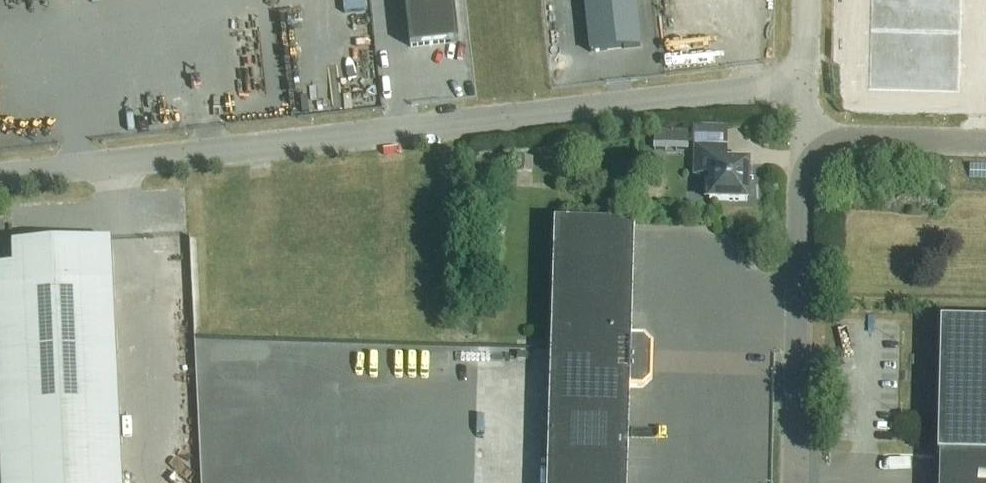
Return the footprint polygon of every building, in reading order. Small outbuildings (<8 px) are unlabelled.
[(458,43),(453,0),(404,0),(410,48),(458,43)] [(591,55),(641,49),(635,0),(585,0),(591,55)] [(962,57),(963,0),(870,0),(869,69),(868,91),(961,93),(962,57)] [(749,203),(750,165),(727,165),(728,150),(698,150),(697,177),(712,177),(711,202),(749,203)] [(533,173),(533,159),(516,159),(516,173),(533,173)] [(652,380),(653,345),(645,337),(633,337),(636,226),(556,224),(548,482),(629,482),(631,388),(644,388),(652,380)] [(13,268),(0,269),(0,452),(1,482),(122,482),(110,242),(12,246),(13,268)] [(940,322),(938,430),(936,482),(985,482),(985,323),(940,322)]
